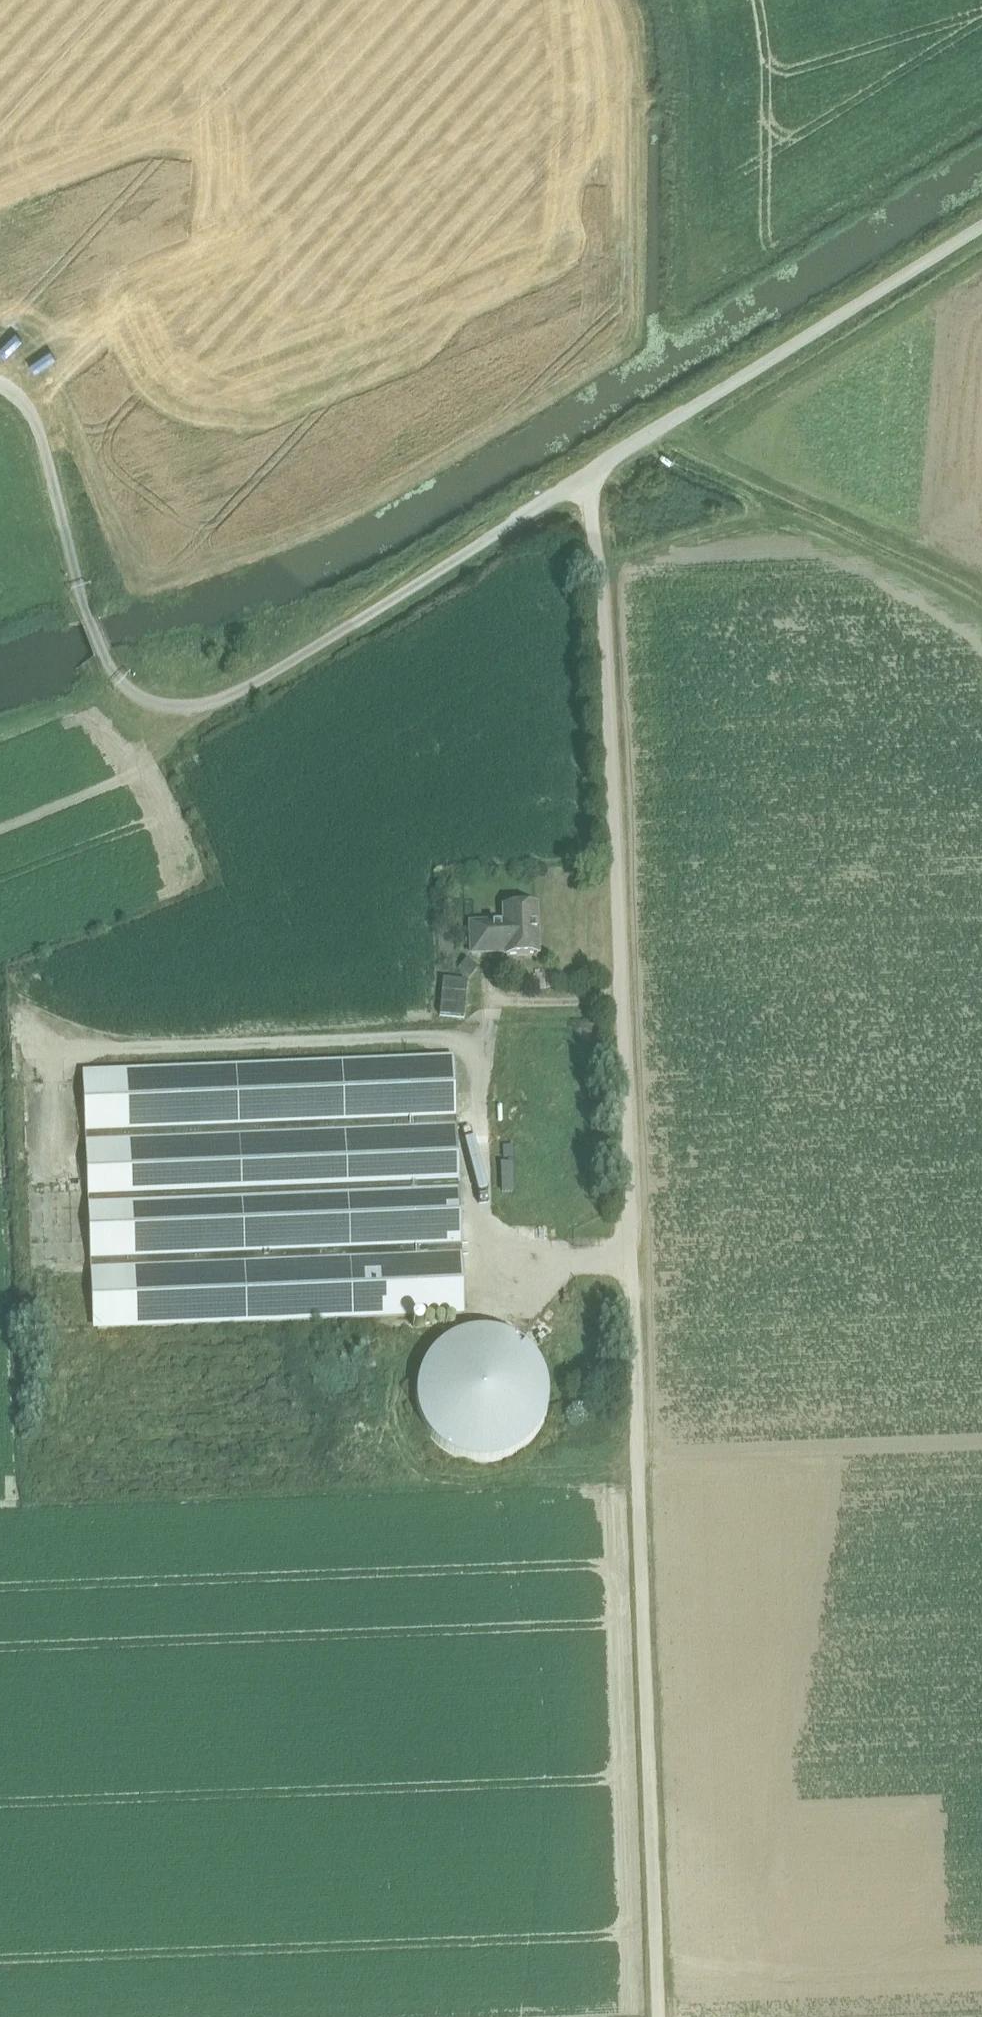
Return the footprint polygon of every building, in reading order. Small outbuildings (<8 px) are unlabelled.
[(470,925),(471,935),(471,955),(492,954),(491,953),(505,952),(506,956),(538,955),(536,907),(504,908),(504,923),(470,925)] [(440,977),(438,1014),(464,1015),(465,978),(440,977)] [(460,1315),(452,1132),(449,1058),(87,1073),(97,1329),(460,1315)] [(513,1146),(503,1146),(503,1158),(513,1158),(513,1146)] [(499,1160),(499,1190),(512,1190),(511,1160),(499,1160)] [(431,1436),(442,1447),(456,1455),(471,1459),(487,1460),(503,1456),(517,1449),(530,1438),(539,1425),(544,1410),(546,1394),(544,1378),(538,1363),(529,1350),(516,1340),(501,1333),(486,1330),(470,1331),(455,1335),(442,1343),(431,1353),(423,1365),(418,1380),(416,1394),(418,1409),(423,1424),(431,1436)]
